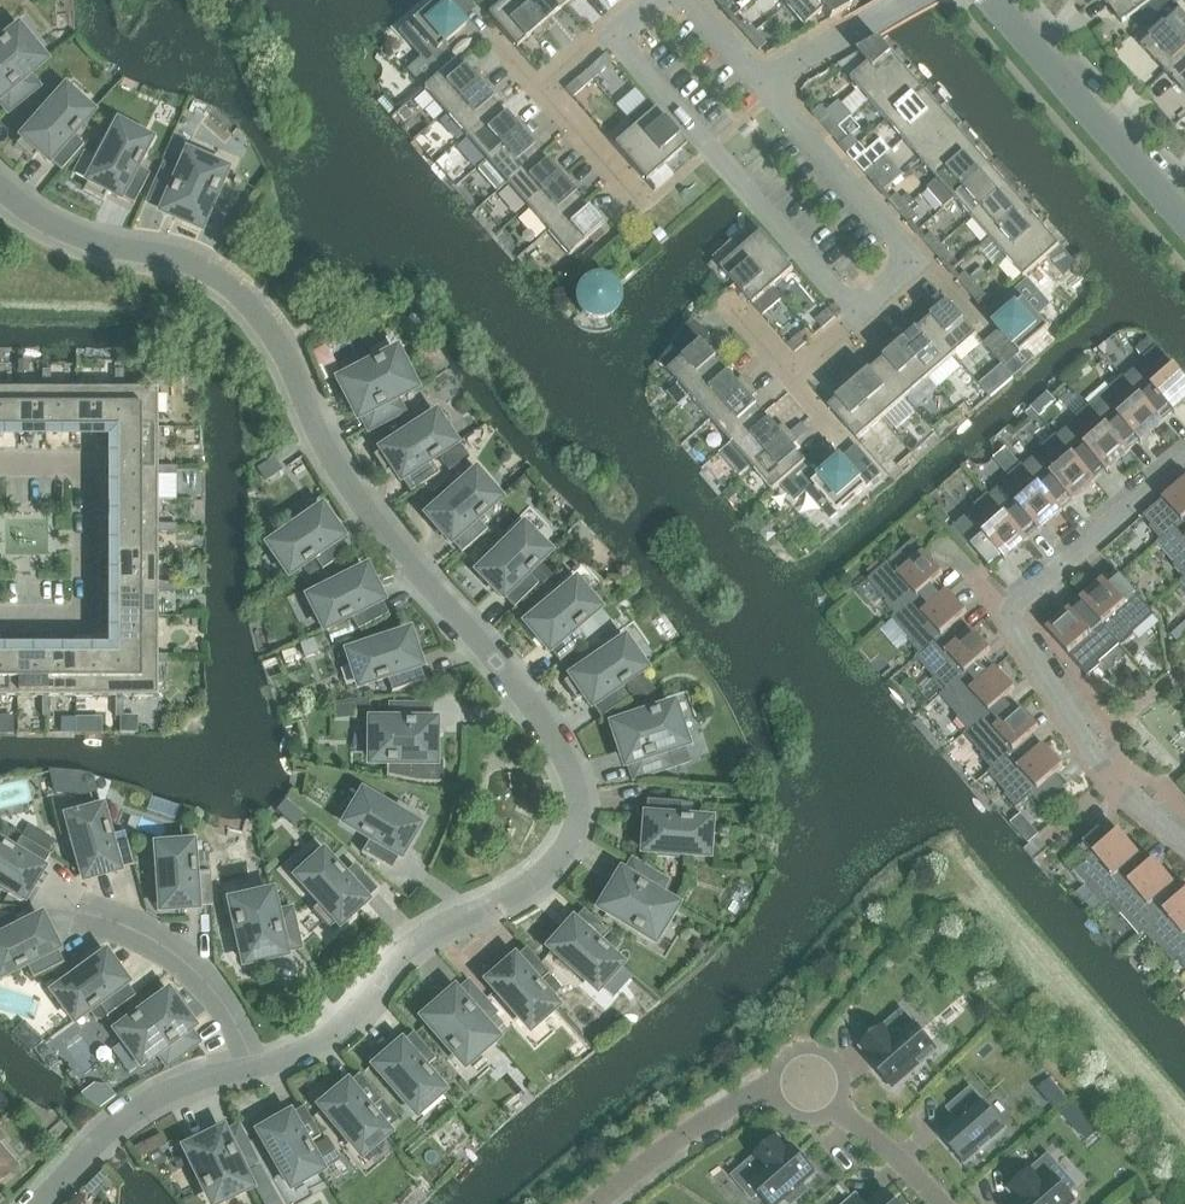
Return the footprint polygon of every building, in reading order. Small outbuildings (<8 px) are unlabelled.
[(398,33),(419,58),(406,69),(423,88),(453,62),(440,48),(466,25),(458,16),(473,4),(470,0),(436,0),(411,21),(398,33)] [(519,0),(504,0),(489,13),(488,14),(517,47),(533,33),(538,39),(546,32),(519,0)] [(546,32),(555,25),(550,19),(565,5),(560,0),(519,0),(546,32)] [(724,10),(732,3),(729,0),(715,0),(724,10)] [(787,5),(804,25),(822,9),(830,18),(851,6),(846,0),(792,0),(787,5)] [(1151,19),(1173,0),(1106,0),(1123,23),(1142,8),(1151,19)] [(1166,72),(1184,54),(1184,14),(1182,11),(1183,10),(1182,9),(1181,10),(1173,0),(1151,19),(1160,29),(1142,46),(1166,72)] [(737,26),(748,38),(756,31),(746,19),(737,26)] [(756,31),(748,38),(758,50),(766,42),(756,31)] [(5,40),(0,44),(0,100),(8,110),(37,87),(27,76),(44,62),(25,38),(24,38),(19,32),(7,42),(5,40)] [(859,52),(838,64),(852,79),(861,89),(842,105),(852,116),(870,100),(869,99),(905,67),(881,39),(859,51),(859,52)] [(482,41),(475,48),(481,55),(489,49),(482,41)] [(607,54),(586,71),(594,80),(614,63),(607,54)] [(1166,72),(1184,92),(1184,54),(1166,72)] [(425,89),(445,112),(484,78),(476,70),(470,75),(457,59),(453,62),(423,88),(424,89),(425,89)] [(870,100),(886,119),(923,87),(905,67),(869,99),(870,100)] [(586,71),(566,89),(573,98),(594,80),(586,71)] [(448,116),(441,122),(448,131),(456,140),(464,134),(465,136),(466,135),(498,107),(485,92),(491,87),(484,78),(445,112),(448,116)] [(886,119),(903,138),(940,107),(923,87),(886,119)] [(636,89),(617,106),(627,118),(635,127),(646,140),(666,163),(687,145),(655,109),(648,100),(646,101),(636,89)] [(15,145),(33,161),(40,154),(47,159),(46,160),(48,162),(49,161),(61,172),(84,146),(72,135),(80,127),(80,126),(92,112),(90,110),(89,111),(80,103),(68,93),(65,91),(55,102),(55,101),(15,145)] [(521,94),(508,107),(517,117),(525,126),(532,119),(538,113),(521,94)] [(839,101),(827,112),(829,115),(839,126),(852,116),(842,105),(839,101)] [(465,136),(486,160),(525,126),(517,117),(511,122),(498,107),(465,136)] [(903,138),(921,158),(957,126),(940,107),(903,138)] [(829,115),(821,122),(831,134),(832,133),(839,126),(829,115)] [(532,119),(525,126),(531,133),(538,127),(532,119)] [(111,139),(110,139),(83,191),(104,202),(109,192),(117,196),(116,197),(119,198),(119,197),(134,205),(150,175),(136,167),(141,157),(140,157),(142,153),(142,154),(150,140),(147,139),(147,140),(135,134),(121,127),(118,126),(111,139)] [(486,160),(477,169),(497,191),(506,183),(539,155),(526,139),(532,134),(531,133),(525,126),(486,160)] [(839,126),(831,134),(842,146),(850,138),(839,126)] [(921,158),(938,178),(974,146),(957,126),(921,158)] [(635,127),(614,144),(645,180),(666,163),(646,140),(635,127)] [(938,178),(927,187),(944,207),(955,198),(991,166),(974,146),(938,178)] [(167,214),(168,215),(170,212),(176,214),(175,218),(184,222),(183,222),(200,230),(203,224),(202,224),(219,186),(216,185),(222,170),(215,167),(216,167),(187,154),(179,174),(165,168),(150,202),(169,210),(167,214)] [(855,161),(865,173),(874,166),(863,154),(855,161)] [(506,183),(527,207),(566,173),(558,164),(552,170),(539,155),(506,183)] [(874,166),(865,173),(876,185),(884,178),(874,166)] [(955,198),(972,217),(1009,186),(991,166),(955,198)] [(527,207),(547,231),(580,202),(567,187),(573,182),(566,173),(527,207)] [(972,217),(990,237),(1026,205),(1009,186),(972,217)] [(889,200),(900,212),(908,205),(897,193),(889,200)] [(474,198),(480,205),(484,201),(478,195),(474,198)] [(580,202),(547,231),(568,254),(567,254),(568,256),(608,221),(599,212),(593,217),(580,202)] [(908,205),(900,212),(910,224),(918,217),(908,205)] [(990,237),(1007,257),(1043,225),(1026,205),(990,237)] [(1043,225),(1007,257),(1025,277),(1049,256),(1061,246),(1043,225)] [(660,230),(653,236),(659,242),(665,237),(660,230)] [(924,239),(934,251),(935,251),(942,244),(932,232),(925,238),(924,239)] [(763,233),(742,251),(774,287),(794,269),(763,233)] [(935,251),(934,251),(944,263),(945,263),(946,262),(952,256),(942,244),(935,251)] [(1061,246),(1049,256),(1055,263),(1067,253),(1061,246)] [(774,287),(742,251),(722,268),(753,305),(762,315),(783,297),(774,287)] [(958,278),(958,279),(968,291),(976,283),(988,274),(981,266),(970,276),(966,271),(959,277),(958,278)] [(582,311),(573,320),(577,324),(582,327),(586,329),(591,330),(595,331),(598,331),(603,330),(601,318),(603,318),(606,317),(607,316),(610,314),(611,315),(612,314),(611,313),(614,310),(616,307),(616,305),(617,302),(618,297),(617,293),(616,291),(615,289),(613,285),(614,284),(613,283),(612,284),(609,281),(606,280),(604,279),(601,278),(597,278),(593,278),(590,279),(588,280),(585,282),(583,281),(582,282),(583,283),(582,285),(581,287),(579,290),(578,291),(578,293),(577,295),(577,296),(577,298),(577,301),(577,302),(578,305),(579,307),(580,309),(582,311)] [(1015,376),(1024,368),(1015,358),(1050,328),(1029,303),(1040,293),(1029,280),(991,313),(998,321),(996,324),(1003,333),(989,346),(1006,366),(1015,376)] [(976,283),(968,291),(979,303),(987,296),(976,283)] [(939,309),(924,323),(953,356),(977,335),(978,334),(943,295),(934,303),(939,309)] [(829,308),(815,319),(823,328),(836,316),(829,308)] [(670,372),(690,395),(723,366),(710,351),(716,346),(708,337),(710,335),(689,321),(658,362),(669,371),(670,372)] [(904,330),(896,337),(930,376),(953,356),(924,323),(909,336),(904,330)] [(801,332),(788,343),(796,352),(809,340),(801,332)] [(892,351),(877,364),(906,397),(930,376),(896,337),(887,344),(892,351)] [(1108,343),(1107,341),(1099,348),(1105,355),(1108,352),(1108,343)] [(338,371),(324,345),(309,353),(323,379),(338,371)] [(1126,378),(1163,421),(1174,412),(1176,413),(1184,405),(1184,377),(1158,346),(1144,357),(1146,360),(1126,378)] [(358,409),(355,411),(356,413),(360,410),(369,428),(402,411),(395,398),(415,388),(400,361),(397,354),(382,362),(381,359),(344,378),(344,377),(338,380),(346,396),(347,396),(351,405),(355,403),(358,409)] [(29,361),(19,361),(19,369),(29,369),(29,361)] [(857,371),(848,378),(883,418),(885,416),(896,429),(914,413),(903,400),(906,397),(877,364),(862,377),(857,371)] [(690,395),(711,419),(750,385),(742,376),(736,382),(723,366),(690,395)] [(993,377),(999,385),(1007,378),(1001,370),(993,377)] [(42,380),(51,380),(51,371),(42,371),(42,380)] [(115,380),(123,380),(123,371),(115,371),(115,380)] [(1112,389),(1092,407),(1130,450),(1140,441),(1142,443),(1165,423),(1163,421),(1126,378),(1124,375),(1110,387),(1112,389)] [(883,418),(848,378),(840,386),(846,392),(830,407),(859,439),(861,438),(860,438),(883,418)] [(42,389),(47,389),(51,389),(51,380),(42,380),(42,389)] [(115,389),(119,389),(123,389),(123,380),(115,380),(115,389)] [(711,419),(731,442),(764,414),(751,399),(757,393),(750,385),(711,419)] [(18,433),(18,389),(0,389),(0,433),(18,433)] [(18,433),(47,433),(47,389),(42,389),(18,389),(18,433)] [(47,433),(75,433),(75,389),(51,389),(47,389),(47,433)] [(75,433),(104,433),(104,407),(119,407),(119,389),(115,389),(75,389),(75,433)] [(115,433),(115,442),(133,442),(133,427),(157,427),(157,389),(123,389),(119,389),(119,407),(104,407),(104,433),(115,433)] [(1048,408),(1040,399),(1031,407),(1039,416),(1048,408)] [(1079,419),(1058,436),(1096,480),(1107,470),(1108,472),(1131,452),(1130,450),(1092,407),(1090,405),(1077,416),(1079,419)] [(731,442),(752,466),(791,432),(783,424),(777,429),(764,414),(731,442)] [(372,455),(385,475),(394,470),(410,493),(438,474),(430,461),(440,455),(439,454),(455,444),(454,442),(453,442),(446,431),(437,418),(437,419),(435,416),(422,424),(422,423),(372,455)] [(115,442),(115,471),(157,471),(157,467),(157,427),(133,427),(133,442),(115,442)] [(791,432),(752,466),(772,489),(771,490),(772,491),(793,473),(806,462),(792,446),(798,441),(791,432)] [(1045,448),(1024,466),(1062,509),(1073,500),(1074,502),(1097,482),(1096,480),(1058,436),(1056,434),(1043,446),(1045,448)] [(806,462),(793,473),(806,489),(832,518),(883,474),(865,453),(858,445),(843,457),(821,477),(807,461),(806,462)] [(440,459),(448,471),(468,458),(460,446),(440,459)] [(274,457),(257,468),(266,482),(283,471),(274,457)] [(1011,478),(991,495),(1028,539),(1039,529),(1040,531),(1064,511),(1062,509),(1024,466),(1022,464),(1009,475),(1011,478)] [(157,467),(157,471),(157,475),(167,475),(167,467),(157,467)] [(167,467),(167,475),(176,475),(176,467),(167,467)] [(115,471),(115,500),(157,500),(157,475),(157,471),(115,471)] [(463,483),(453,492),(446,484),(439,491),(431,497),(436,502),(424,513),(450,542),(451,541),(462,553),(487,531),(477,519),(485,511),(499,498),(497,496),(496,496),(488,487),(487,487),(477,476),(475,474),(463,484),(463,483)] [(1161,539),(1177,525),(1184,534),(1184,480),(1144,516),(1152,525),(1150,527),(1161,539)] [(730,488),(724,493),(731,500),(736,495),(730,488)] [(1028,539),(991,495),(989,493),(975,505),(977,507),(957,525),(955,523),(953,524),(995,571),(996,570),(994,568),(1005,559),(1007,561),(1030,541),(1028,539)] [(115,500),(115,529),(157,529),(157,524),(157,500),(115,500)] [(271,549),(280,561),(279,562),(287,572),(286,573),(288,575),(303,564),(304,565),(313,558),(320,568),(322,571),(350,551),(341,538),(342,537),(316,500),(291,518),(297,527),(293,529),(293,528),(281,536),(282,537),(269,546),(271,549)] [(952,519),(942,508),(935,509),(947,523),(952,519)] [(157,524),(157,529),(157,533),(167,533),(167,524),(157,524)] [(167,524),(167,533),(176,533),(176,524),(167,524)] [(770,525),(761,533),(769,542),(778,534),(770,525)] [(1184,578),(1184,534),(1177,525),(1161,539),(1157,542),(1176,564),(1174,566),(1184,578)] [(500,545),(493,552),(493,551),(474,570),(501,598),(502,597),(514,609),(538,585),(527,573),(536,565),(535,565),(549,552),(547,550),(546,550),(537,541),(526,530),(523,528),(513,539),(512,538),(503,547),(500,545)] [(115,529),(115,558),(157,558),(157,533),(157,529),(115,529)] [(892,618),(893,618),(913,601),(923,613),(949,591),(948,590),(946,592),(937,582),(945,575),(914,540),(868,579),(887,601),(885,602),(896,615),(892,618)] [(115,558),(115,587),(157,587),(157,583),(157,558),(115,558)] [(313,558),(304,565),(310,574),(320,568),(313,558)] [(351,617),(358,631),(388,615),(381,601),(382,600),(365,565),(341,577),(332,582),(334,585),(322,591),(323,592),(309,599),(311,601),(310,601),(317,615),(317,616),(323,627),(322,627),(323,630),(340,621),(341,622),(351,617)] [(545,566),(534,577),(543,586),(554,575),(545,566)] [(1082,601),(1120,644),(1122,646),(1135,634),(1133,632),(1154,614),(1156,616),(1157,615),(1116,568),(1115,569),(1116,571),(1106,580),(1104,579),(1081,599),(1082,601)] [(157,583),(157,587),(157,591),(167,591),(167,583),(157,583)] [(167,583),(167,591),(176,591),(176,583),(167,583)] [(563,592),(553,601),(551,598),(543,604),(523,621),(548,651),(549,650),(559,663),(586,641),(579,633),(575,629),(584,621),(598,608),(596,606),(596,607),(588,597),(588,598),(578,586),(577,586),(575,583),(564,593),(563,592)] [(115,587),(115,616),(157,616),(157,591),(157,587),(115,587)] [(916,656),(917,657),(937,639),(947,651),(973,629),(972,629),(970,631),(961,620),(969,613),(949,591),(923,613),(913,601),(893,618),(911,639),(909,641),(920,653),(916,656)] [(1120,644),(1082,601),(1072,610),(1070,608),(1047,628),(1088,676),(1102,664),(1100,661),(1120,644)] [(604,613),(579,633),(586,641),(610,620),(604,613)] [(115,616),(115,645),(137,645),(137,659),(157,659),(157,655),(157,616),(115,616)] [(349,656),(354,671),(353,671),(357,683),(357,684),(357,686),(376,680),(376,681),(387,677),(392,692),(424,681),(419,666),(420,666),(408,629),(383,637),(374,640),(375,643),(362,647),(363,649),(348,653),(349,656)] [(940,695),(941,695),(961,678),(971,690),(997,668),(996,667),(994,669),(985,659),(993,652),(973,629),(947,651),(937,639),(917,657),(935,678),(933,679),(944,692),(940,695)] [(1171,636),(1178,644),(1184,638),(1184,635),(1179,629),(1171,636)] [(314,640),(297,645),(302,659),(318,653),(314,640)] [(611,649),(562,682),(576,702),(585,696),(601,719),(629,699),(620,686),(629,680),(629,679),(645,669),(643,666),(643,667),(635,656),(626,644),(624,641),(612,650),(611,649)] [(119,697),(123,697),(157,697),(157,663),(157,659),(137,659),(137,645),(115,645),(115,655),(104,655),(104,671),(119,671),(119,697)] [(17,655),(0,655),(0,697),(17,697),(17,655)] [(42,697),(46,697),(46,655),(17,655),(17,697),(42,697)] [(50,697),(75,697),(75,655),(46,655),(46,697),(50,697)] [(75,697),(115,697),(119,697),(119,671),(104,671),(104,655),(75,655),(75,697)] [(157,655),(157,659),(157,663),(167,663),(167,655),(157,655)] [(201,664),(192,664),(192,673),(201,673),(201,664)] [(964,733),(965,734),(985,716),(996,728),(1021,706),(1018,708),(1009,697),(1017,690),(997,668),(971,690),(961,678),(941,695),(959,717),(957,718),(968,730),(964,733)] [(643,675),(624,688),(632,700),(652,687),(643,675)] [(1141,676),(1132,684),(1140,694),(1149,686),(1141,676)] [(50,707),(50,697),(46,697),(42,697),(42,707),(50,707)] [(115,697),(115,707),(123,707),(123,697),(119,697),(115,697)] [(371,710),(370,700),(334,704),(334,720),(355,717),(354,712),(371,710)] [(988,772),(989,772),(1009,755),(1020,767),(1045,745),(1044,744),(1042,746),(1033,736),(1041,729),(1021,706),(996,728),(985,716),(965,734),(983,755),(982,756),(992,769),(988,772)] [(50,717),(50,707),(42,707),(42,717),(50,717)] [(123,707),(115,707),(115,717),(123,717),(123,707)] [(434,728),(429,727),(429,707),(393,707),(392,722),(371,722),(370,752),(371,752),(371,760),(387,760),(387,763),(387,776),(422,783),(442,783),(442,761),(434,761),(435,746),(434,746),(434,736),(430,736),(430,730),(434,730),(434,728)] [(625,750),(626,755),(627,757),(623,758),(623,760),(628,758),(635,778),(669,766),(665,752),(685,745),(676,716),(675,716),(673,709),(658,714),(657,711),(618,724),(618,723),(612,725),(617,742),(618,742),(621,751),(625,750)] [(298,710),(284,713),(286,722),(300,720),(298,710)] [(76,717),(76,733),(89,733),(89,717),(76,717)] [(1009,755),(989,772),(1007,794),(1006,795),(1016,807),(1016,808),(1017,809),(1033,795),(1044,807),(1070,784),(1069,783),(1066,785),(1057,774),(1065,767),(1045,745),(1020,767),(1009,755)] [(73,773),(65,774),(70,792),(94,785),(91,776),(73,773)] [(93,776),(91,776),(94,785),(99,802),(103,803),(110,782),(93,776)] [(360,833),(360,834),(370,840),(362,853),(391,870),(400,856),(401,857),(423,818),(398,803),(392,812),(388,810),(389,809),(376,801),(376,802),(363,795),(361,797),(353,811),(353,810),(346,821),(345,821),(344,823),(360,833)] [(285,800),(277,811),(295,826),(304,815),(285,800)] [(645,817),(642,856),(646,856),(668,858),(668,857),(678,858),(678,855),(691,856),(692,854),(706,856),(707,853),(710,822),(691,820),(691,819),(692,804),(681,803),(647,801),(646,812),(646,817),(645,817)] [(86,813),(71,817),(71,818),(68,818),(72,833),(71,833),(74,846),(71,847),(76,865),(80,881),(118,871),(117,870),(133,865),(124,833),(109,837),(106,825),(105,826),(100,808),(97,809),(98,809),(86,813)] [(1020,816),(1012,823),(1029,843),(1037,837),(1020,816)] [(1087,885),(1105,906),(1125,888),(1115,876),(1141,854),(1121,831),(1113,838),(1104,827),(1106,825),(1105,824),(1079,847),(1089,859),(1073,873),(1074,874),(1075,874),(1085,886),(1087,885)] [(28,826),(21,838),(47,853),(54,841),(28,826)] [(22,903),(43,869),(42,869),(50,855),(47,853),(21,838),(13,851),(3,845),(0,844),(0,889),(22,903)] [(202,842),(191,843),(192,855),(203,854),(202,842)] [(157,862),(158,875),(155,875),(155,885),(157,911),(196,908),(196,907),(212,906),(209,872),(194,873),(193,862),(192,862),(192,855),(191,843),(188,843),(188,844),(176,845),(160,846),(157,846),(158,861),(157,862)] [(203,854),(192,855),(192,862),(193,862),(194,873),(209,872),(208,854),(203,854)] [(298,878),(308,889),(307,890),(317,900),(321,903),(313,910),(333,933),(366,902),(365,901),(377,891),(355,865),(343,876),(335,867),(335,868),(322,854),(320,856),(311,865),(300,875),(300,876),(298,878)] [(1122,914),(1140,935),(1160,917),(1150,905),(1175,883),(1156,861),(1148,867),(1139,857),(1141,855),(1141,854),(1115,876),(1125,888),(1105,906),(1106,906),(1109,903),(1120,915),(1122,914)] [(664,882),(633,863),(622,880),(618,878),(617,879),(620,882),(617,887),(613,885),(608,893),(599,909),(604,912),(605,912),(640,933),(642,930),(655,938),(659,932),(660,932),(675,906),(656,895),(664,882)] [(1175,964),(1184,955),(1184,935),(1184,934),(1184,895),(1183,896),(1174,886),(1176,884),(1175,883),(1150,905),(1160,917),(1140,935),(1141,935),(1144,932),(1155,945),(1157,943),(1175,964)] [(242,958),(244,964),(261,960),(261,959),(271,957),(270,953),(277,952),(278,957),(280,957),(279,952),(298,947),(290,911),(276,915),(271,893),(241,899),(241,900),(233,901),(237,917),(234,918),(243,958),(242,958)] [(609,933),(584,910),(573,922),(572,922),(546,951),(565,968),(566,968),(573,975),(575,972),(585,981),(585,980),(597,990),(599,988),(609,976),(610,977),(618,967),(619,968),(621,965),(606,953),(607,952),(598,945),(609,933)] [(15,969),(16,970),(26,965),(33,978),(63,963),(56,949),(57,948),(40,913),(32,917),(33,917),(16,926),(8,930),(9,933),(0,938),(0,977),(15,969)] [(612,935),(604,944),(613,952),(621,943),(612,935)] [(526,949),(505,967),(498,959),(480,974),(519,1019),(520,1018),(530,1029),(532,1027),(532,1028),(544,1017),(544,1018),(554,1009),(554,1010),(556,1008),(544,994),(545,993),(539,987),(537,985),(549,974),(526,949)] [(82,966),(74,972),(76,975),(65,982),(66,983),(54,992),(56,995),(55,995),(65,1007),(64,1008),(72,1019),(73,1021),(89,1010),(89,1011),(99,1004),(108,1016),(127,1002),(135,996),(125,983),(126,982),(103,951),(82,966)] [(1175,964),(1176,965),(1179,961),(1184,968),(1184,955),(1175,964)] [(551,977),(539,987),(545,993),(551,1000),(562,990),(551,977)] [(482,1023),(493,1013),(469,985),(453,999),(450,995),(448,996),(451,999),(446,1004),(443,1001),(436,1007),(422,1018),(426,1023),(427,1023),(454,1054),(456,1052),(467,1064),(472,1059),(473,1059),(496,1039),(482,1023)] [(139,1018),(118,1033),(123,1040),(141,1065),(159,1052),(168,1064),(197,1042),(185,1026),(189,1023),(178,1008),(179,1008),(168,993),(138,1015),(139,1018)] [(861,1047),(871,1058),(894,1089),(938,1051),(903,1011),(861,1047)] [(498,1018),(488,1026),(494,1033),(504,1025),(498,1018)] [(22,1023),(12,1034),(31,1052),(42,1040),(22,1023)] [(432,1078),(424,1069),(436,1059),(413,1033),(401,1044),(400,1043),(398,1045),(399,1046),(392,1052),(385,1044),(367,1059),(406,1104),(407,1103),(416,1115),(419,1113),(431,1102),(431,1103),(441,1094),(441,1095),(443,1093),(431,1079),(432,1078)] [(34,1049),(37,1055),(46,1062),(50,1060),(52,1057),(43,1044),(34,1049)] [(340,1137),(342,1135),(351,1145),(351,1144),(361,1156),(363,1154),(364,1154),(376,1144),(386,1136),(386,1137),(388,1135),(384,1130),(376,1120),(377,1120),(369,1111),(381,1101),(360,1074),(347,1085),(346,1084),(316,1109),(333,1129),(340,1137)] [(941,1135),(966,1164),(1006,1129),(971,1089),(949,1109),(959,1120),(941,1135)] [(1059,1089),(1048,1100),(1055,1108),(1067,1097),(1059,1089)] [(381,1101),(369,1111),(377,1120),(376,1120),(384,1130),(397,1119),(381,1101)] [(1074,1103),(1063,1112),(1074,1124),(1085,1115),(1074,1103)] [(289,1115),(255,1134),(268,1157),(273,1165),(276,1164),(282,1175),(283,1174),(291,1187),(294,1186),(307,1178),(308,1179),(319,1172),(319,1173),(321,1172),(320,1170),(306,1144),(320,1136),(303,1108),(289,1116),(289,1115)] [(185,1148),(187,1154),(188,1154),(206,1191),(209,1190),(215,1203),(216,1203),(222,1201),(250,1188),(249,1186),(241,1168),(254,1162),(238,1129),(220,1137),(217,1133),(216,1134),(217,1137),(211,1140),(209,1137),(201,1141),(185,1148)] [(161,1132),(134,1145),(140,1157),(148,1153),(154,1165),(163,1161),(157,1148),(166,1144),(161,1132)] [(778,1136),(733,1176),(753,1199),(758,1194),(767,1203),(782,1203),(787,1200),(791,1203),(793,1203),(808,1191),(803,1185),(817,1173),(792,1145),(788,1148),(778,1136)] [(326,1139),(311,1147),(323,1168),(337,1159),(326,1139)] [(14,1169),(0,1154),(0,1182),(14,1169)] [(1016,1154),(1007,1162),(1017,1173),(1026,1165),(1016,1154)] [(184,1156),(173,1161),(176,1168),(187,1163),(184,1156)] [(1077,1203),(1068,1193),(1076,1186),(1049,1156),(1010,1191),(1020,1203),(1019,1203),(1075,1203),(1077,1203)] [(258,1165),(244,1173),(257,1194),(270,1186),(258,1165)] [(103,1168),(83,1188),(94,1198),(108,1173),(103,1168)] [(885,1191),(870,1203),(897,1203),(885,1191)] [(847,1203),(864,1203),(857,1196),(847,1203)]
